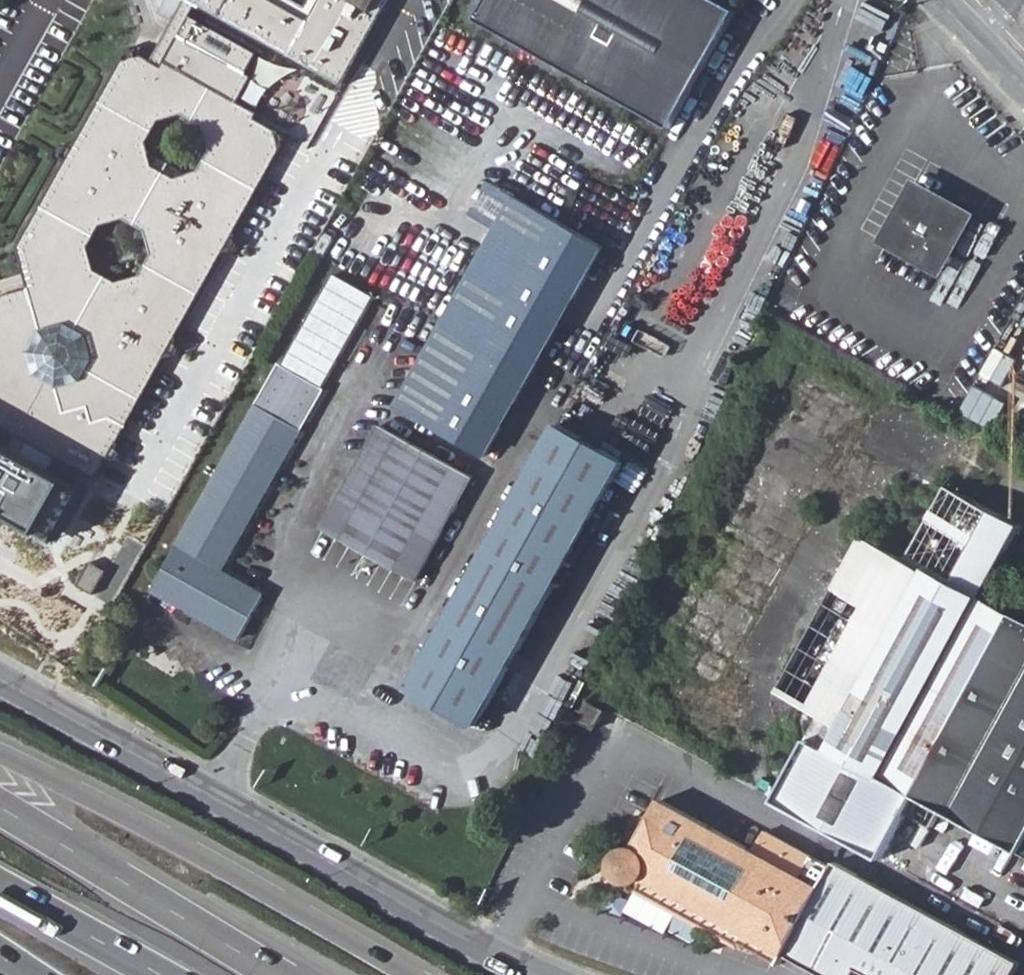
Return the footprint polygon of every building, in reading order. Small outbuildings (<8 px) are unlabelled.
[(29,435),(73,459),(69,467),(81,474),(86,467),(94,477),(106,457),(112,460),(120,448),(114,443),(161,357),(167,360),(175,343),(170,341),(221,249),(226,251),(234,237),(230,232),(282,142),(278,133),(262,121),(263,116),(244,105),(258,81),(183,40),(200,8),(343,87),(391,0),(185,0),(188,1),(154,61),(137,52),(134,58),(129,55),(76,150),(69,147),(63,161),(67,163),(32,230),(53,287),(35,291),(1,299),(0,300),(0,418),(29,435)] [(478,20),(672,128),(738,9),(722,0),(489,0),(478,20)] [(942,277),(976,213),(912,178),(877,243),(942,277)] [(497,230),(517,196),(489,181),(470,214),(497,230)] [(497,230),(396,408),(442,432),(489,459),(520,403),(478,379),(563,224),(560,222),(517,196),(497,230)] [(478,379),(520,403),(530,384),(554,341),(567,319),(605,249),(563,224),(478,379)] [(21,249),(35,291),(53,287),(32,230),(21,249)] [(265,595),(225,573),(324,390),(321,389),(374,298),(334,276),(283,367),(280,366),(156,590),(242,638),(265,595)] [(326,527),(419,579),(474,477),(383,425),(326,527)] [(413,690),(478,727),(624,463),(558,425),(413,690)] [(47,534),(77,481),(0,437),(0,508),(47,534)] [(916,794),(1016,617),(982,599),(1022,527),(949,487),(908,561),(867,539),(785,691),(824,712),(808,741),(797,735),(782,763),(792,769),(776,799),(849,839),(878,855),(910,792),(916,794)] [(80,587),(94,596),(107,572),(92,564),(80,587)] [(1023,855),(1023,853),(1023,621),(1016,617),(916,794),(919,796),(942,809),(1023,855)] [(624,705),(630,709),(639,695),(630,691),(624,705)] [(579,719),(594,726),(604,709),(589,701),(579,719)] [(884,858),(909,814),(919,796),(916,794),(910,792),(878,855),(884,858)] [(909,814),(934,827),(942,809),(919,796),(909,814)] [(662,798),(635,845),(631,845),(628,846),(624,848),(622,851),(620,855),(619,858),(619,863),(620,866),(622,870),(624,872),(627,875),(630,875),(633,876),(638,876),(642,874),(644,873),(646,871),(639,882),(679,905),(779,962),(784,953),(822,974),(855,974),(858,969),(869,974),(1013,974),(1019,964),(834,865),(832,869),(766,831),(754,851),(662,798)] [(612,870),(626,883),(633,876),(630,875),(627,875),(624,872),(622,870),(620,866),(619,863),(612,870)] [(679,905),(639,882),(627,903),(667,926),(679,905)]
